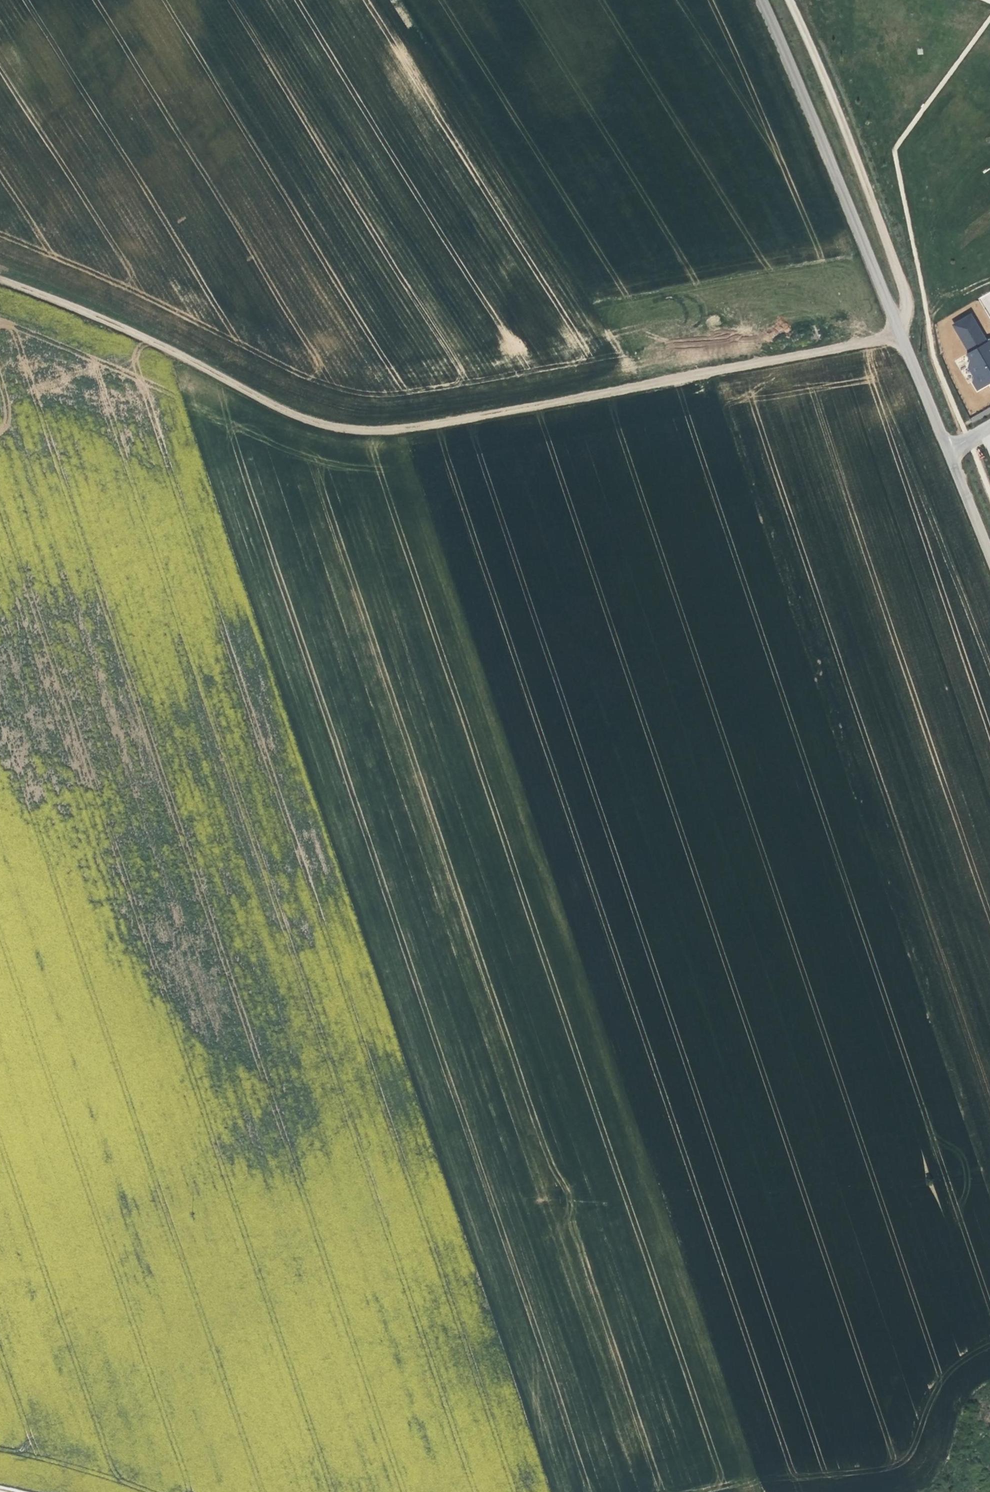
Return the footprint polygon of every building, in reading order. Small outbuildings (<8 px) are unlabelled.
[(970,315),(958,322),(956,330),(969,352),(967,353),(970,359),(968,367),(974,376),(972,381),(977,390),(988,384),(987,382),(989,380),(989,340),(986,342),(970,315)]
